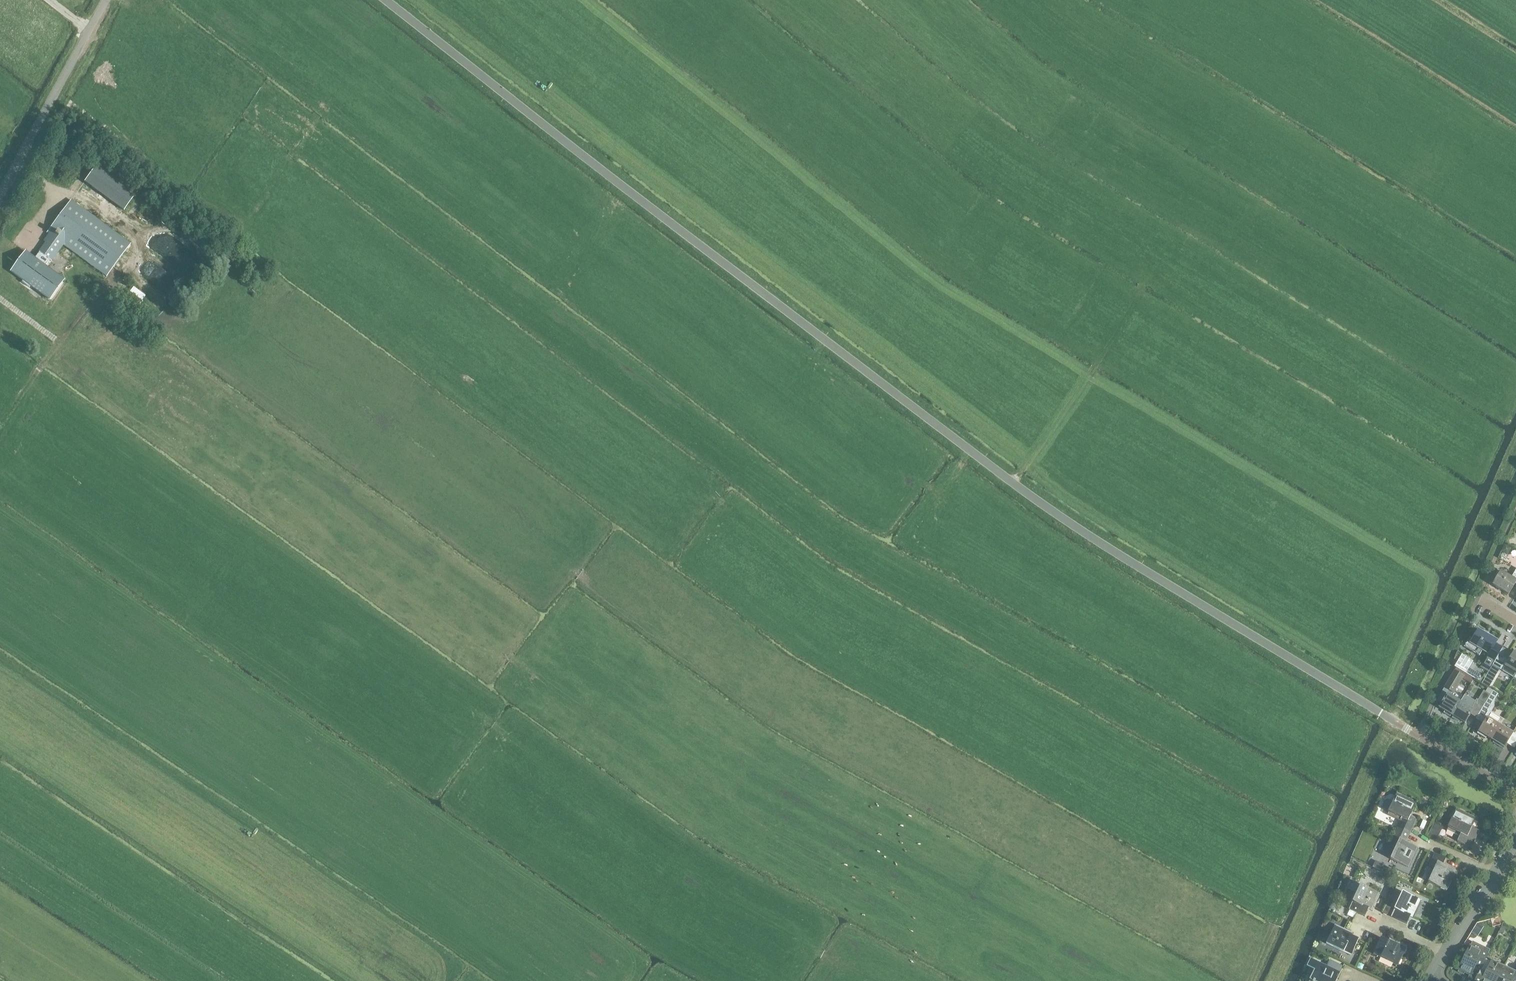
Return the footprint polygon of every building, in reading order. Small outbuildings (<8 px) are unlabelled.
[(58,252),(64,245),(107,277),(131,244),(71,200),(47,233),(51,236),(46,243),(56,251),(58,252)] [(45,266),(56,251),(46,243),(35,258),(25,251),(10,271),(49,301),(65,280),(45,266)] [(1515,584),(1515,570),(1511,578),(1501,572),(1493,585),(1508,594),(1515,584)] [(1488,672),(1492,665),(1499,655),(1492,651),(1497,642),(1478,630),(1472,640),(1471,639),(1466,645),(1479,656),(1483,651),(1489,654),(1481,668),(1488,672)] [(1514,678),(1515,675),(1515,651),(1515,650),(1514,652),(1513,652),(1508,661),(1499,655),(1492,665),(1514,678)] [(1462,654),(1454,667),(1456,668),(1466,674),(1468,671),(1467,671),(1473,661),(1462,654)] [(1451,697),(1462,679),(1471,684),(1474,679),(1466,674),(1456,668),(1438,699),(1443,702),(1439,708),(1445,711),(1444,713),(1450,717),(1451,715),(1452,716),(1460,702),(1451,697)] [(1484,679),(1482,684),(1488,688),(1491,683),(1484,679)] [(1479,713),(1479,714),(1485,704),(1477,699),(1475,701),(1464,695),(1460,702),(1452,716),(1453,716),(1452,718),(1458,722),(1459,720),(1465,723),(1473,710),(1479,713)] [(1504,719),(1491,712),(1494,706),(1487,702),(1485,704),(1479,714),(1479,713),(1476,718),(1485,723),(1482,726),(1481,727),(1478,731),(1477,734),(1485,739),(1487,737),(1492,739),(1500,725),(1504,719)] [(1492,739),(1493,741),(1493,743),(1497,745),(1499,744),(1504,747),(1510,737),(1515,741),(1515,728),(1513,733),(1500,725),(1492,739)] [(1400,821),(1397,828),(1410,833),(1417,819),(1410,816),(1416,803),(1396,794),(1392,802),(1386,800),(1381,809),(1389,813),(1388,815),(1400,821)] [(1457,842),(1471,848),(1477,835),(1470,831),(1476,819),(1456,809),(1448,827),(1449,828),(1447,830),(1460,836),(1457,842)] [(1434,824),(1428,836),(1435,840),(1442,827),(1434,824)] [(1410,833),(1397,828),(1390,843),(1394,845),(1388,857),(1391,858),(1390,860),(1409,868),(1418,848),(1406,842),(1410,833)] [(1443,865),(1446,859),(1435,853),(1429,866),(1434,869),(1428,882),(1446,891),(1455,871),(1443,865)] [(1376,861),(1373,867),(1380,871),(1383,865),(1376,861)] [(1349,910),(1353,911),(1351,915),(1358,918),(1359,914),(1365,917),(1369,909),(1367,908),(1368,905),(1374,907),(1380,894),(1361,885),(1349,910)] [(1391,917),(1407,924),(1410,916),(1409,916),(1410,912),(1415,915),(1421,901),(1402,892),(1391,917)] [(1348,931),(1335,925),(1326,944),(1351,956),(1358,940),(1350,936),(1349,938),(1346,936),(1348,931)] [(1373,954),(1398,966),(1407,947),(1394,940),(1391,946),(1388,944),(1389,942),(1381,938),(1373,954)] [(1470,946),(1469,945),(1458,970),(1459,970),(1458,972),(1463,975),(1464,973),(1470,976),(1476,964),(1482,966),(1489,950),(1472,942),(1470,946)] [(1310,980),(1337,980),(1340,973),(1343,967),(1330,961),(1327,967),(1318,962),(1311,959),(1307,967),(1314,970),(1309,980),(1310,980)] [(1504,966),(1491,960),(1485,972),(1480,970),(1475,980),(1497,980),(1504,966)] [(1497,980),(1515,980),(1515,972),(1514,975),(1509,973),(1510,969),(1504,966),(1497,980)]
